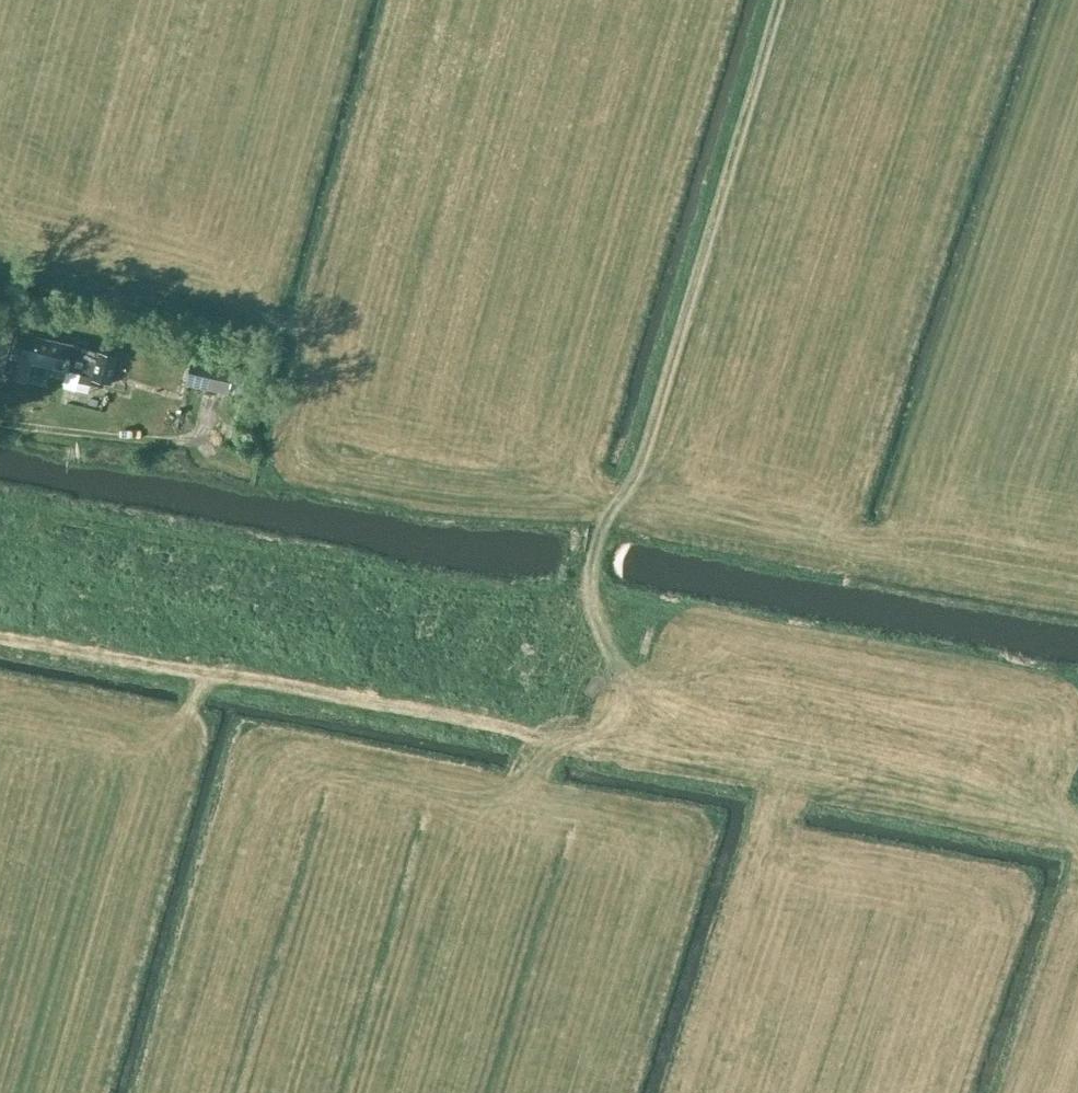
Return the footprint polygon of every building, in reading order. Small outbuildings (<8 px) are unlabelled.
[(38,335),(38,336),(15,331),(4,375),(27,380),(31,362),(68,371),(68,370),(93,376),(92,380),(109,384),(116,356),(74,346),(75,345),(38,335)] [(229,394),(235,368),(192,358),(185,384),(229,394)]
